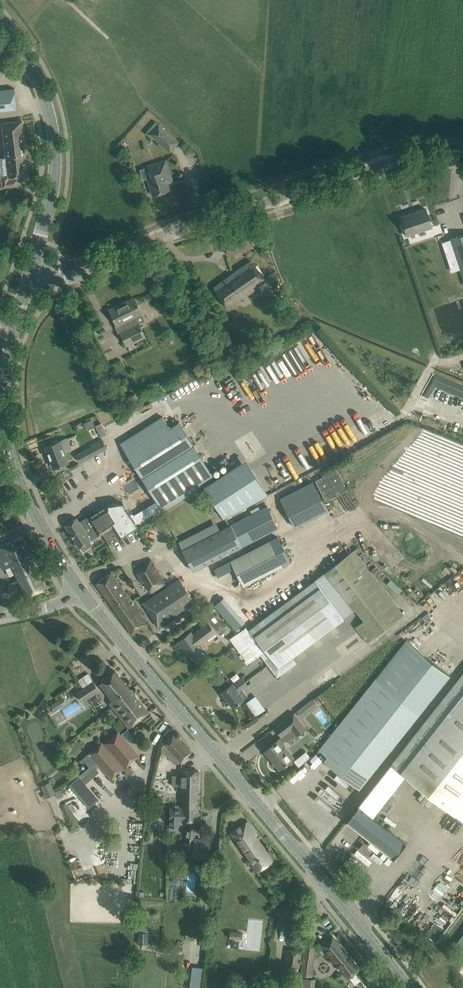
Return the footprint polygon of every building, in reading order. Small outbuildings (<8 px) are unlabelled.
[(17,108),(15,88),(0,90),(0,110),(17,108)] [(1,123),(5,155),(17,154),(17,156),(26,155),(22,121),(1,123)] [(158,123),(149,134),(167,149),(176,138),(158,123)] [(17,154),(5,155),(5,158),(6,158),(7,175),(1,175),(2,187),(18,185),(17,176),(28,175),(26,155),(17,156),(17,154)] [(171,177),(165,161),(148,166),(152,178),(148,179),(153,195),(169,190),(165,178),(171,177)] [(426,209),(402,217),(404,225),(402,226),(405,236),(407,235),(432,227),(426,209)] [(462,277),(462,235),(451,239),(462,277)] [(267,281),(251,261),(239,269),(214,287),(229,309),(267,281)] [(120,332),(127,345),(145,336),(138,323),(133,326),(129,320),(142,313),(134,298),(134,299),(123,304),(123,303),(109,310),(117,326),(123,323),(126,329),(120,332)] [(121,442),(163,509),(214,477),(179,421),(170,427),(162,416),(121,442)] [(92,419),(90,420),(84,423),(88,430),(95,426),(92,419)] [(46,447),(54,467),(67,462),(63,451),(70,448),(66,439),(59,442),(58,439),(51,442),(52,444),(46,447)] [(80,463),(107,449),(102,440),(89,447),(90,448),(76,455),(80,463)] [(225,518),(272,494),(253,459),(207,483),(225,518)] [(337,470),(315,481),(325,501),(348,490),(337,470)] [(279,498),(295,528),(328,511),(313,481),(279,498)] [(122,502),(108,504),(80,523),(76,518),(65,525),(79,548),(80,547),(83,551),(92,545),(89,541),(100,535),(107,546),(138,526),(122,502)] [(194,533),(178,541),(193,572),(278,529),(267,506),(198,541),(194,533)] [(270,540),(229,560),(242,586),(283,566),(290,562),(277,537),(270,540)] [(0,549),(0,564),(3,570),(12,565),(27,596),(46,587),(22,538),(3,547),(0,549)] [(245,627),(229,639),(248,664),(260,654),(264,659),(277,677),(296,663),(292,657),(343,620),(355,610),(363,620),(355,627),(368,642),(403,613),(402,612),(393,600),(354,551),(315,580),(248,630),(245,627)] [(156,570),(158,569),(154,564),(155,563),(151,558),(135,568),(150,592),(165,583),(156,570)] [(96,583),(132,634),(147,623),(111,572),(96,583)] [(143,602),(159,625),(195,600),(179,577),(143,602)] [(223,599),(215,606),(238,630),(245,623),(223,599)] [(177,642),(187,654),(187,653),(188,653),(196,663),(207,654),(201,646),(216,634),(207,623),(192,634),(191,632),(177,642)] [(425,658),(405,642),(319,750),(327,757),(324,761),(359,789),(420,713),(449,677),(425,658)] [(100,683),(106,691),(133,724),(148,712),(115,670),(100,683)] [(391,764),(401,772),(404,774),(462,821),(462,674),(391,764)] [(228,678),(217,686),(222,691),(233,707),(247,696),(242,689),(248,685),(242,677),(232,684),(228,678)] [(76,692),(82,702),(99,690),(93,681),(76,692)] [(258,694),(247,701),(257,715),(267,708),(258,694)] [(308,702),(297,710),(302,716),(313,707),(308,702)] [(274,728),(281,737),(292,729),(297,736),(307,728),(294,712),(274,728)] [(118,731),(104,743),(105,744),(104,745),(123,766),(124,768),(123,769),(129,776),(133,772),(127,765),(139,755),(118,731)] [(158,758),(165,765),(170,760),(175,765),(177,763),(178,764),(181,761),(181,762),(192,751),(174,733),(163,744),(160,747),(161,748),(159,750),(163,753),(158,758)] [(265,750),(280,769),(294,757),(278,739),(265,750)] [(123,769),(124,768),(123,766),(104,745),(101,742),(97,746),(98,747),(94,750),(94,749),(81,760),(89,768),(73,782),(89,800),(95,795),(83,780),(99,765),(111,779),(114,776),(113,775),(119,770),(120,772),(123,769)] [(299,755),(294,759),(299,765),(304,761),(299,755)] [(404,774),(401,772),(391,764),(358,806),(359,807),(347,822),(394,859),(406,843),(372,816),(404,774)] [(172,775),(172,785),(181,785),(181,790),(183,790),(183,791),(182,807),(182,808),(197,808),(198,791),(199,791),(199,771),(189,771),(183,771),(182,771),(182,775),(172,775)] [(55,794),(51,785),(43,788),(47,798),(55,794)] [(182,808),(182,807),(170,808),(170,826),(180,827),(180,820),(197,820),(197,808),(182,808)] [(255,836),(257,834),(248,822),(231,833),(257,871),(272,861),(255,836)] [(184,848),(185,848),(209,853),(211,840),(195,837),(197,828),(187,826),(186,832),(184,841),(185,841),(184,848)] [(229,938),(240,939),(241,932),(230,930),(229,938)] [(321,945),(348,978),(359,969),(333,936),(321,945)] [(300,974),(311,976),(316,947),(305,945),(300,974)] [(286,966),(299,968),(302,951),(288,949),(286,966)] [(283,977),(299,980),(300,972),(284,969),(283,977)] [(184,986),(196,987),(199,987),(201,975),(186,972),(184,986)] [(315,978),(300,976),(298,987),(314,987),(315,978)]
